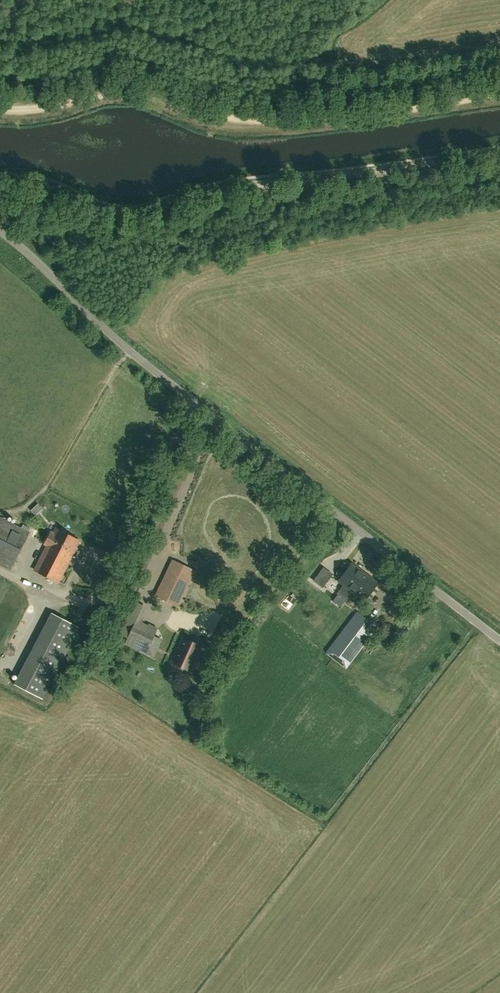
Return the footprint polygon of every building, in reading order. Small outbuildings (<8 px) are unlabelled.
[(28,523),(37,531),(44,523),(36,515),(28,523)] [(0,516),(0,563),(11,568),(30,531),(0,516)] [(47,544),(34,569),(59,582),(72,556),(76,556),(79,550),(77,547),(80,540),(55,528),(53,532),(51,531),(45,543),(47,544)] [(195,570),(173,560),(155,596),(177,607),(195,570)] [(233,566),(241,573),(246,567),(238,560),(233,566)] [(89,562),(75,589),(89,596),(103,569),(89,562)] [(339,580),(351,590),(364,600),(377,582),(352,563),(339,580)] [(21,619),(31,593),(9,584),(0,606),(0,610),(21,619)] [(198,602),(214,610),(217,605),(195,594),(190,604),(196,607),(198,602)] [(200,603),(193,613),(207,622),(214,612),(200,603)] [(327,623),(320,633),(334,643),(329,650),(348,664),(376,627),(357,613),(351,621),(337,610),(327,623)] [(47,622),(74,636),(79,627),(51,613),(47,622)] [(154,636),(157,629),(136,619),(125,644),(153,658),(162,639),(154,636)] [(298,641),(305,645),(309,639),(302,635),(298,641)] [(178,658),(175,663),(191,670),(201,647),(182,638),(174,656),(178,658)]
